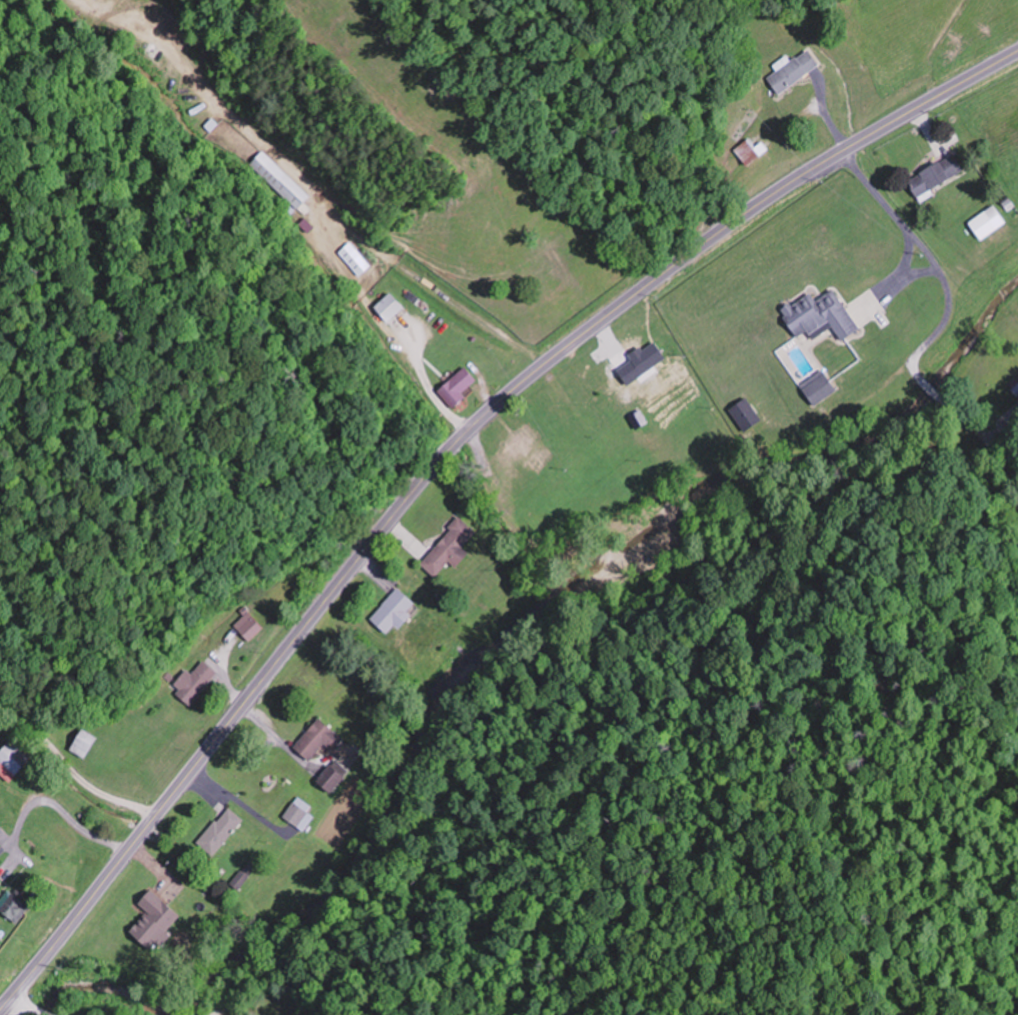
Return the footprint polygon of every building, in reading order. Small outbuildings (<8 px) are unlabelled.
[(821,66),(810,49),(792,61),(788,56),(775,64),(779,71),(769,77),(779,94),(821,66)] [(758,147),(750,138),(736,150),(750,167),(762,157),(770,167),(779,160),(764,141),(758,147)] [(248,167),(297,213),(311,197),(262,152),(248,167)] [(966,175),(957,156),(910,178),(919,197),(966,175)] [(969,223),(982,242),(1008,223),(995,205),(969,223)] [(340,254),(359,276),(370,268),(352,245),(340,254)] [(798,337),(807,332),(812,340),(835,327),(843,340),(860,330),(837,289),(816,301),(811,293),(783,309),(798,337)] [(374,307),(387,323),(405,309),(392,293),(374,307)] [(632,358),(644,375),(668,357),(656,341),(632,358)] [(438,392),(454,409),(467,397),(463,393),(477,379),(465,366),(438,392)] [(815,404),(838,390),(825,369),(802,383),(815,404)] [(762,420),(748,398),(730,409),(745,432),(762,420)] [(459,568),(472,555),(463,547),(477,532),(463,518),(421,563),(437,577),(451,561),(459,568)] [(412,612),(418,604),(399,588),(372,619),(390,635),(397,627),(401,631),(415,615),(412,612)] [(250,642),(265,629),(249,612),(234,625),(250,642)] [(190,705),(219,674),(205,661),(192,674),(187,670),(171,687),(190,705)] [(327,743),(334,750),(344,740),(322,718),(295,746),(310,760),(327,743)] [(99,739),(85,730),(72,748),(86,758),(99,739)] [(319,780),(333,792),(350,771),(336,759),(319,780)] [(313,818),(307,814),(312,806),(298,797),(284,817),(305,830),(313,818)] [(245,821),(231,807),(197,842),(211,856),(245,821)] [(233,883),(239,889),(250,877),(243,871),(233,883)] [(10,890),(0,904),(0,910),(21,924),(33,906),(10,890)]
